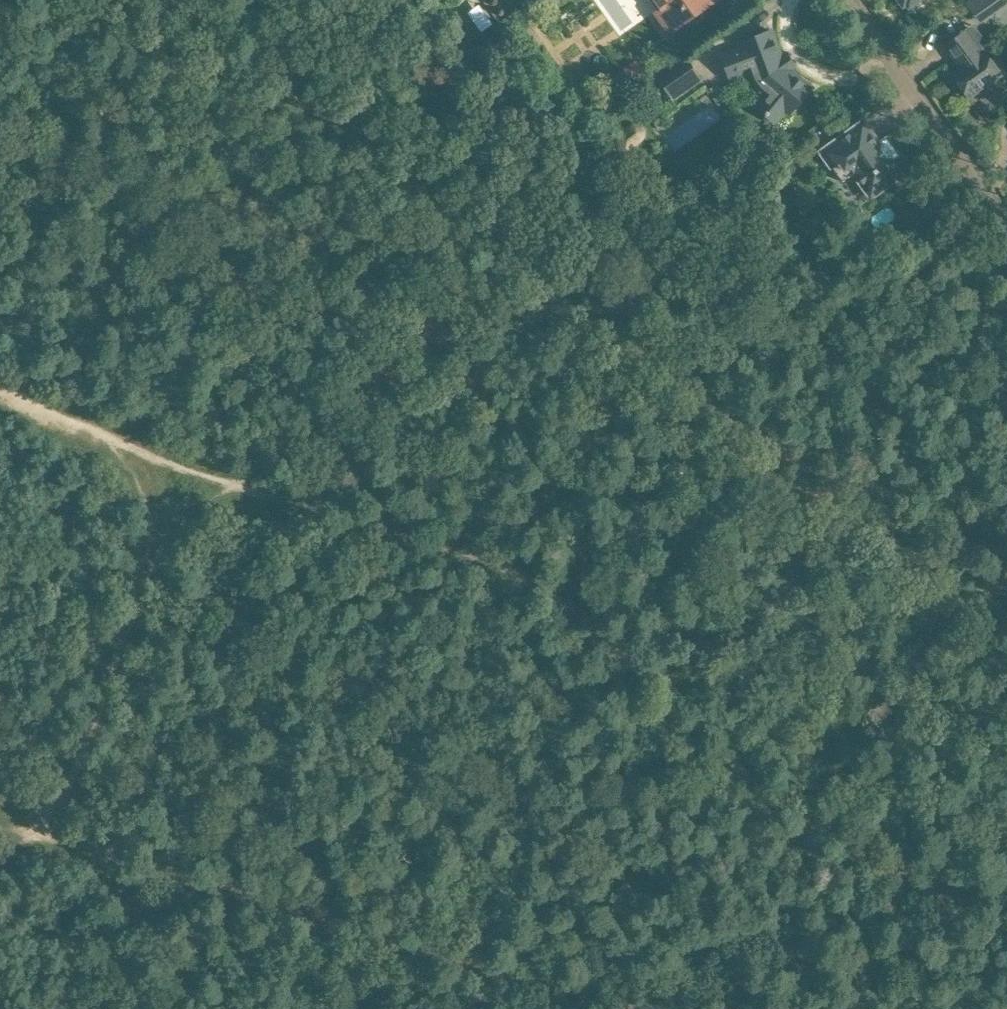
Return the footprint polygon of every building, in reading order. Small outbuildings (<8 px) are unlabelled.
[(669,32),(684,21),(689,23),(694,22),(698,20),(701,17),(703,13),(703,8),(715,0),(661,0),(664,4),(655,11),(669,32)] [(721,55),(729,78),(749,70),(751,76),(754,75),(764,89),(762,91),(766,94),(756,107),(774,122),(784,110),(789,114),(811,87),(789,68),(794,65),(786,54),(781,57),(771,30),(738,42),(740,48),(721,55)] [(952,74),(968,98),(1001,74),(984,51),(981,54),(965,31),(945,45),(958,62),(959,61),(963,67),(952,74)] [(657,76),(672,98),(700,78),(685,57),(657,76)] [(821,152),(842,182),(854,173),(871,196),(901,175),(863,122),(821,152)] [(617,135),(626,148),(641,137),(642,136),(643,134),(644,133),(644,132),(644,131),(644,130),(644,129),(643,128),(643,127),(642,125),(641,124),(639,124),(638,123),(637,123),(635,123),(634,123),(632,124),(617,135)]
